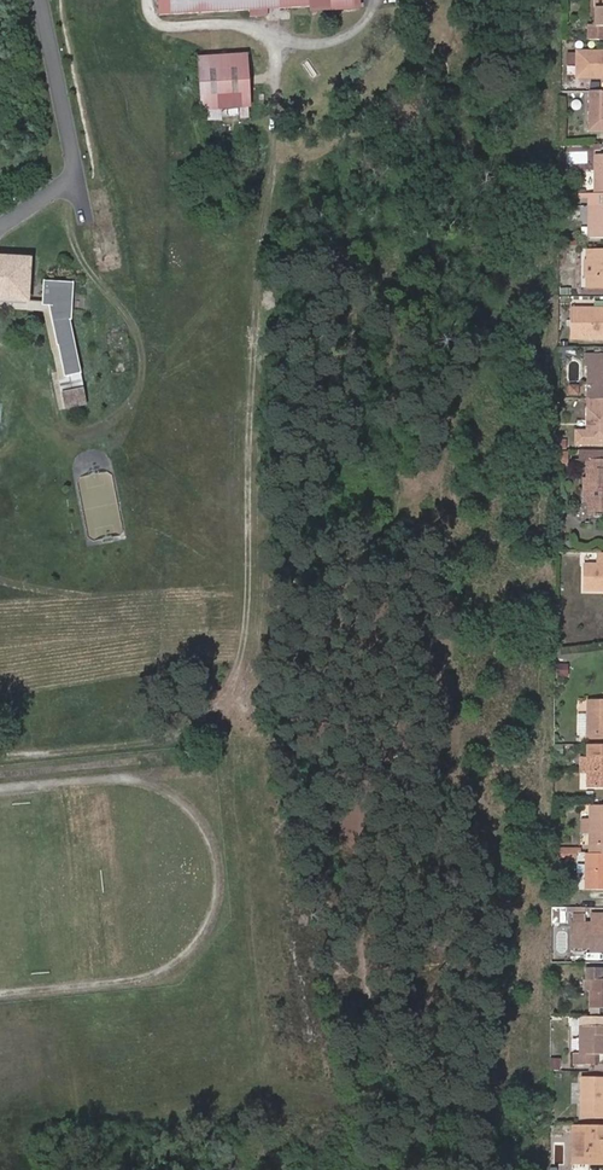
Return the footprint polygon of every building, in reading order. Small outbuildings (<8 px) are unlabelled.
[(158,15),(249,10),(267,9),(310,7),(310,10),(358,7),(357,0),(157,0),(158,15)] [(595,27),(591,26),(591,40),(602,40),(602,0),(596,0),(595,27)] [(601,78),(602,76),(602,52),(577,52),(576,77),(601,78)] [(197,58),(200,110),(249,107),(245,54),(197,58)] [(586,82),(578,82),(578,90),(586,90),(586,82)] [(588,91),(587,130),(602,130),(602,91),(588,91)] [(249,107),(200,110),(201,119),(250,116),(249,107)] [(594,193),(602,194),(602,155),(594,155),(594,193)] [(580,193),(580,199),(589,199),(589,206),(589,237),(602,237),(602,194),(580,193)] [(585,263),(590,263),(589,277),(585,277),(585,287),(602,288),(602,252),(585,252),(585,263)] [(31,259),(0,258),(0,303),(28,305),(28,301),(31,259)] [(590,263),(585,263),(582,263),(581,277),(585,277),(589,277),(590,263)] [(73,320),(75,282),(44,281),(43,302),(43,306),(50,306),(58,346),(59,346),(65,377),(60,378),(66,410),(87,405),(81,374),(82,374),(71,321),(73,320)] [(43,302),(28,301),(28,305),(0,303),(0,306),(45,309),(60,378),(65,377),(59,346),(58,346),(50,306),(43,306),(43,302)] [(602,338),(602,307),(569,306),(569,337),(602,338)] [(592,398),(602,398),(602,353),(593,353),(593,365),(592,398)] [(593,365),(585,365),(584,397),(587,397),(592,398),(593,365)] [(586,443),(602,444),(602,398),(592,398),(587,397),(587,430),(575,430),(574,443),(586,443)] [(563,448),(563,438),(556,437),(555,447),(563,448)] [(577,450),(577,459),(587,459),(602,460),(602,450),(577,450)] [(588,501),(602,501),(602,460),(587,459),(586,479),(582,479),(581,488),(588,488),(588,501)] [(580,479),(580,500),(588,501),(588,488),(581,488),(582,479),(580,479)] [(588,501),(587,515),(593,515),(593,519),(599,518),(600,515),(602,516),(602,501),(588,501)] [(594,552),(594,565),(602,565),(602,552),(594,552)] [(594,565),(584,565),(583,590),(602,591),(602,565),(594,565)] [(557,677),(569,677),(569,665),(557,665),(557,677)] [(602,744),(602,699),(585,699),(585,713),(584,734),(584,744),(602,744)] [(584,734),(585,713),(575,713),(575,734),(584,734)] [(583,773),(602,773),(602,744),(584,744),(584,756),(583,773)] [(583,773),(583,787),(602,787),(602,773),(583,773)] [(580,853),(581,853),(602,853),(602,806),(586,806),(584,846),(580,846),(580,853)] [(581,853),(580,889),(602,890),(602,853),(581,853)] [(602,947),(602,939),(602,913),(587,913),(586,924),(582,924),(570,924),(567,924),(566,946),(586,947),(602,947)] [(570,924),(582,924),(581,914),(570,913),(570,924)] [(585,979),(595,979),(595,968),(579,968),(578,979),(585,979)] [(595,979),(585,979),(584,1007),(602,1008),(602,979),(595,979)] [(575,1053),(589,1054),(600,1054),(601,1035),(602,1035),(602,1025),(575,1025),(575,1053)] [(589,1064),(589,1054),(575,1053),(569,1053),(568,1063),(589,1064)] [(601,1064),(600,1054),(589,1054),(589,1064),(601,1064)] [(602,1087),(602,1076),(576,1076),(575,1117),(602,1118),(602,1103),(602,1087)] [(573,1124),(568,1124),(567,1163),(582,1164),(583,1154),(572,1154),(573,1124)] [(582,1164),(602,1165),(602,1125),(573,1124),(572,1154),(583,1154),(582,1164)]
